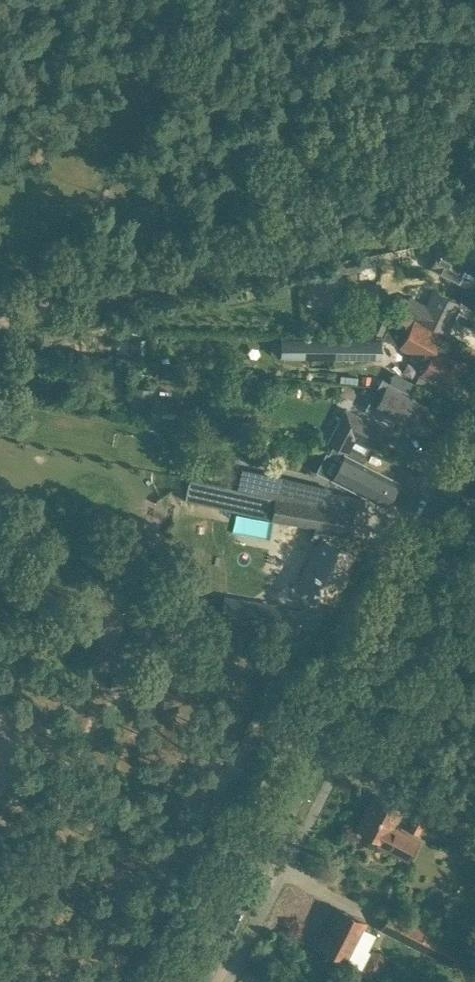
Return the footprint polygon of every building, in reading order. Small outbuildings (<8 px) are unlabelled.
[(432,266),(447,274),(469,285),(462,299),(474,306),(474,270),(454,259),(440,252),(432,266)] [(410,295),(403,311),(419,318),(418,320),(447,333),(460,304),(431,291),(426,302),(410,295)] [(377,306),(367,329),(371,330),(381,334),(391,312),(377,306)] [(378,336),(378,339),(389,339),(401,346),(427,360),(421,372),(431,378),(449,387),(461,363),(444,354),(434,349),(436,346),(443,333),(418,320),(417,320),(397,310),(390,324),(384,335),(378,336)] [(310,317),(304,327),(315,333),(321,323),(310,317)] [(281,342),(281,357),(381,356),(381,341),(281,342)] [(340,375),(340,382),(357,384),(357,377),(340,375)] [(363,376),(362,384),(370,384),(371,376),(363,376)] [(383,379),(367,410),(382,418),(384,414),(406,425),(424,434),(436,411),(418,401),(411,398),(413,394),(389,382),(383,379)] [(130,407),(150,410),(153,389),(133,386),(130,407)] [(330,443),(347,451),(349,447),(367,457),(373,445),(382,450),(391,434),(348,411),(330,443)] [(349,447),(347,451),(333,477),(350,487),(351,486),(360,491),(359,491),(363,493),(386,506),(399,482),(381,473),(371,468),(363,464),(367,457),(349,447)] [(240,478),(237,489),(353,513),(360,498),(330,491),(331,487),(242,467),(240,478)] [(229,475),(227,487),(237,489),(240,478),(229,475)] [(353,513),(237,489),(227,487),(190,478),(185,500),(308,526),(350,530),(353,513)] [(317,545),(296,585),(327,600),(334,586),(336,587),(344,571),(342,570),(349,556),(336,549),(344,534),(313,527),(306,540),(317,545)] [(224,595),(220,618),(277,628),(299,632),(303,609),(282,605),(224,595)] [(357,827),(375,836),(384,841),(382,845),(407,858),(416,839),(392,827),(401,809),(374,795),(357,827)] [(415,816),(408,829),(418,834),(425,821),(415,816)] [(364,925),(355,920),(337,911),(320,943),(348,957),(346,961),(361,969),(366,975),(375,978),(384,975),(388,966),(386,957),(379,951),(370,951),(378,935),(363,927),(364,925)] [(454,965),(454,964),(472,973),(474,967),(474,958),(388,915),(381,929),(454,965)] [(474,933),(474,931),(474,922),(469,918),(464,927),(474,933)]
